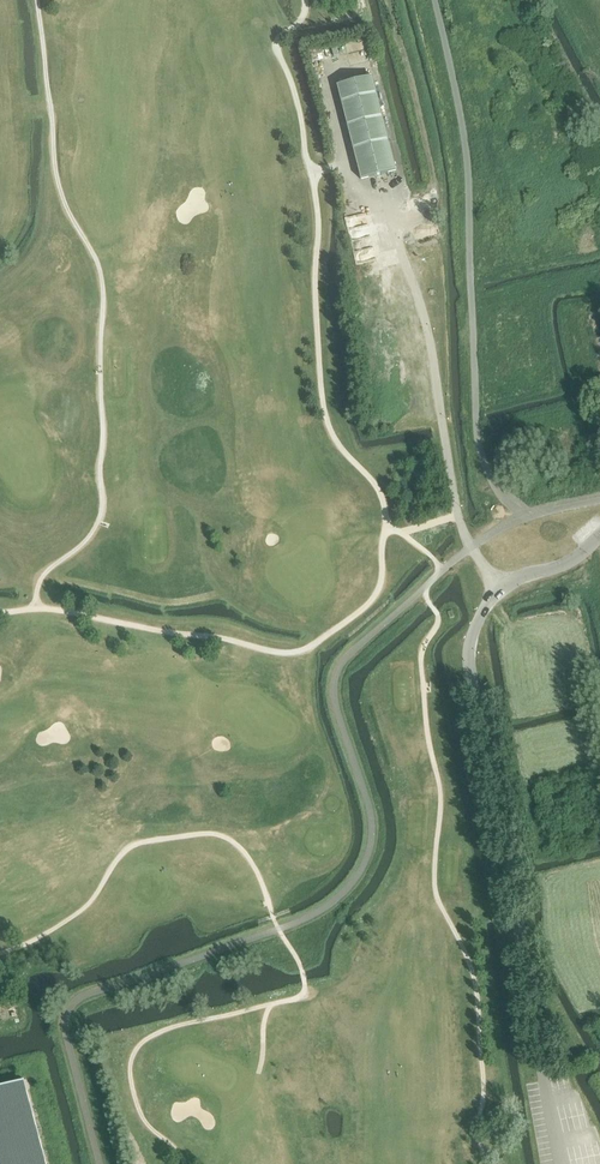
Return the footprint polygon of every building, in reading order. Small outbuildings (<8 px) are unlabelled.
[(359,48),(360,50),(350,52),(351,62),(373,60),(371,47),(359,48)] [(372,77),(337,86),(361,180),(396,171),(372,77)] [(45,1160),(42,1149),(39,1137),(36,1126),(33,1114),(30,1103),(26,1091),(23,1079),(0,1086),(0,1163),(46,1163),(45,1160)]
